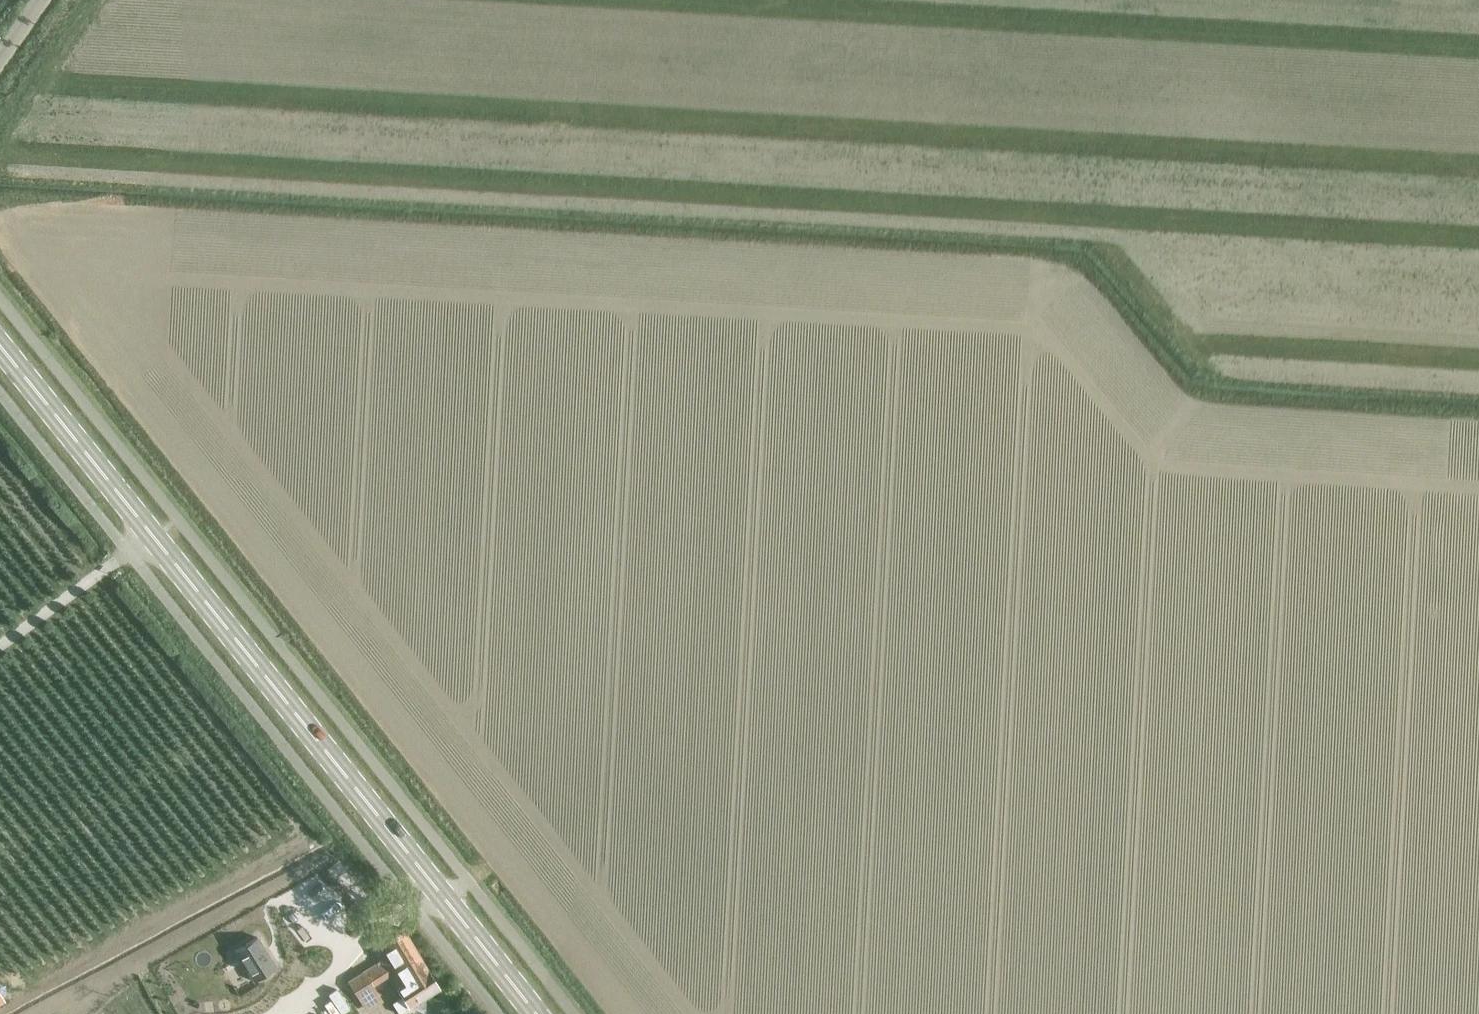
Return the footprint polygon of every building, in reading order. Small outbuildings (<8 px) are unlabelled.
[(402,1012),(440,988),(403,929),(373,948),(381,961),(352,980),(366,1002),(380,992),(375,985),(390,975),(403,996),(395,1001),(402,1012)] [(276,967),(256,937),(236,950),(255,980),(276,967)]
